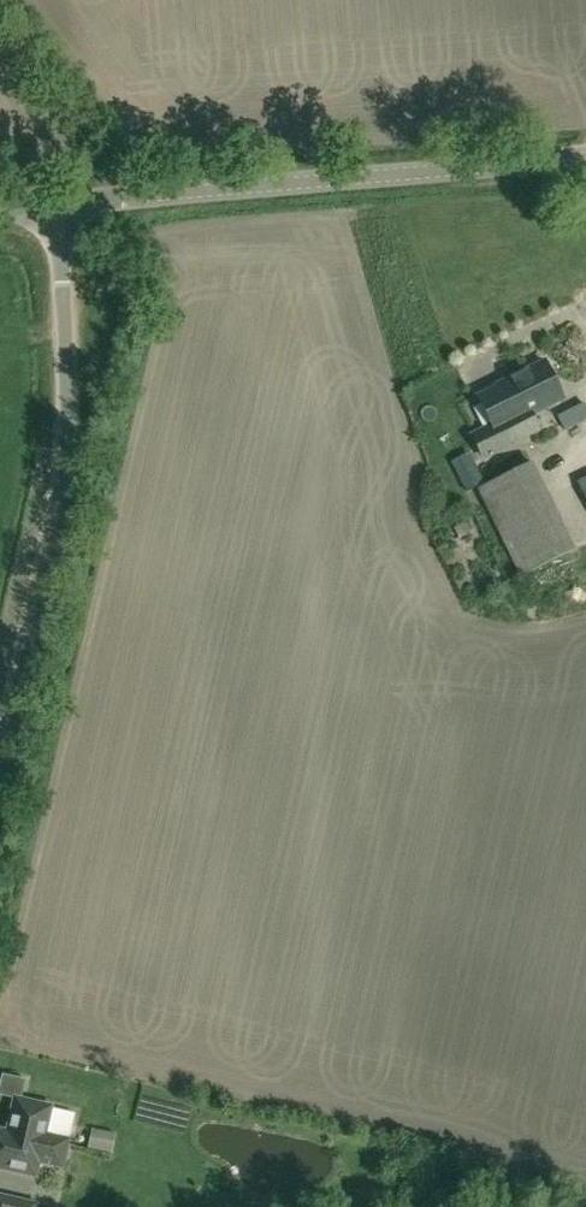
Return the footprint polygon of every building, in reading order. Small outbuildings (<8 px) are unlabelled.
[(522,419),(531,415),(563,399),(545,363),(507,382),(508,384),(518,404),(516,405),(522,419)] [(539,431),(531,415),(522,419),(516,405),(518,404),(508,384),(479,398),(493,426),(472,436),(483,458),(539,431)] [(558,418),(565,431),(585,420),(585,408),(584,405),(558,418)] [(487,492),(521,574),(578,551),(542,464),(524,471),(537,505),(517,513),(505,484),(487,492)] [(6,1075),(2,1093),(27,1099),(31,1081),(6,1075)] [(48,1148),(66,1152),(69,1139),(45,1134),(52,1106),(15,1098),(12,1113),(14,1114),(9,1132),(24,1136),(22,1144),(42,1149),(41,1150),(47,1152),(48,1148)] [(51,1134),(75,1138),(81,1113),(57,1108),(51,1134)] [(92,1128),(87,1149),(112,1154),(116,1134),(92,1128)] [(9,1132),(0,1130),(0,1169),(35,1177),(39,1162),(62,1168),(66,1152),(48,1148),(47,1152),(41,1150),(42,1149),(22,1144),(24,1136),(9,1132)] [(37,1204),(0,1196),(0,1206),(36,1206),(37,1204)]
